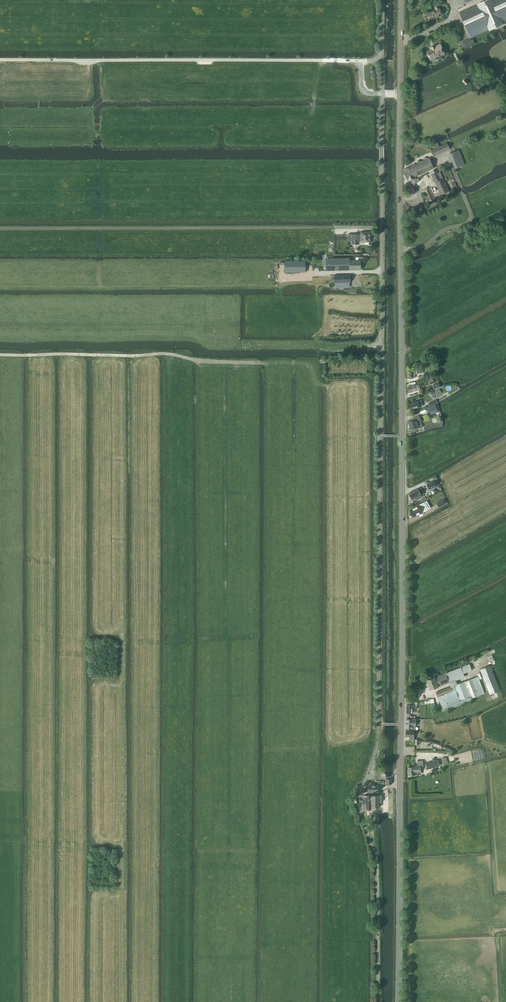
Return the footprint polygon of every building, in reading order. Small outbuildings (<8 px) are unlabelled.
[(505,22),(505,0),(487,0),(477,4),(478,5),(459,13),(470,38),(489,29),(489,30),(503,24),(503,23),(505,22)] [(440,9),(439,9),(438,5),(435,6),(437,10),(427,14),(430,20),(442,14),(440,9)] [(473,39),(470,40),(469,38),(463,41),(466,48),(475,44),(473,39)] [(431,60),(444,53),(440,44),(431,49),(427,51),(431,60)] [(439,147),(438,144),(437,143),(433,144),(435,148),(431,150),(434,156),(450,148),(447,143),(439,147)] [(455,168),(465,165),(459,150),(449,154),(455,168)] [(414,176),(434,168),(429,158),(403,170),(405,173),(411,170),(414,176)] [(416,179),(414,176),(411,170),(405,173),(408,179),(408,180),(413,178),(415,183),(419,181),(418,178),(416,179)] [(443,178),(440,180),(436,171),(431,174),(437,187),(439,190),(433,192),(431,188),(422,191),(427,201),(449,191),(447,187),(443,178)] [(356,234),(352,235),(352,241),(352,244),(359,244),(359,242),(370,242),(370,232),(361,232),(361,234),(356,234)] [(326,270),(325,270),(326,271),(336,270),(336,271),(338,270),(340,270),(341,270),(340,265),(349,264),(349,261),(349,258),(331,258),(328,258),(328,264),(326,264),(326,268),(326,270)] [(349,261),(349,264),(349,270),(350,270),(351,270),(356,270),(361,270),(360,260),(355,260),(349,260),(349,261)] [(305,261),(285,261),(285,272),(305,272),(305,261)] [(335,275),(334,275),(334,276),(334,282),(334,283),(335,283),(335,287),(350,287),(349,282),(350,282),(350,275),(346,275),(335,275)] [(415,378),(415,374),(417,374),(417,373),(423,373),(423,368),(415,368),(416,370),(414,371),(412,372),(407,372),(407,379),(412,378),(415,378)] [(419,388),(422,387),(421,383),(408,387),(409,393),(420,390),(419,388)] [(420,407),(422,407),(421,401),(408,404),(410,410),(420,407)] [(430,415),(438,412),(435,405),(427,408),(430,415)] [(411,422),(408,423),(410,430),(418,428),(422,427),(419,416),(410,420),(411,422)] [(434,480),(427,484),(429,489),(437,486),(434,480)] [(418,489),(408,493),(411,500),(415,498),(415,499),(416,500),(421,498),(420,496),(421,495),(419,492),(422,491),(422,490),(420,488),(418,489)] [(423,503),(409,510),(413,517),(430,508),(427,501),(423,503)] [(464,677),(463,673),(472,670),(469,664),(427,680),(430,689),(464,677)] [(490,695),(500,691),(490,665),(480,669),(490,695)] [(484,693),(478,676),(436,692),(443,711),(472,700),(471,698),(484,693)] [(415,719),(407,719),(406,729),(415,729),(415,725),(417,725),(417,721),(415,721),(415,719)] [(414,767),(408,767),(408,775),(415,775),(415,772),(421,771),(420,765),(421,765),(423,765),(422,760),(417,761),(417,765),(414,765),(414,767)] [(378,792),(378,785),(369,784),(369,792),(371,792),(371,793),(376,793),(376,792),(378,792)] [(379,795),(371,795),(371,807),(379,807),(379,802),(381,802),(381,795),(379,795)]
